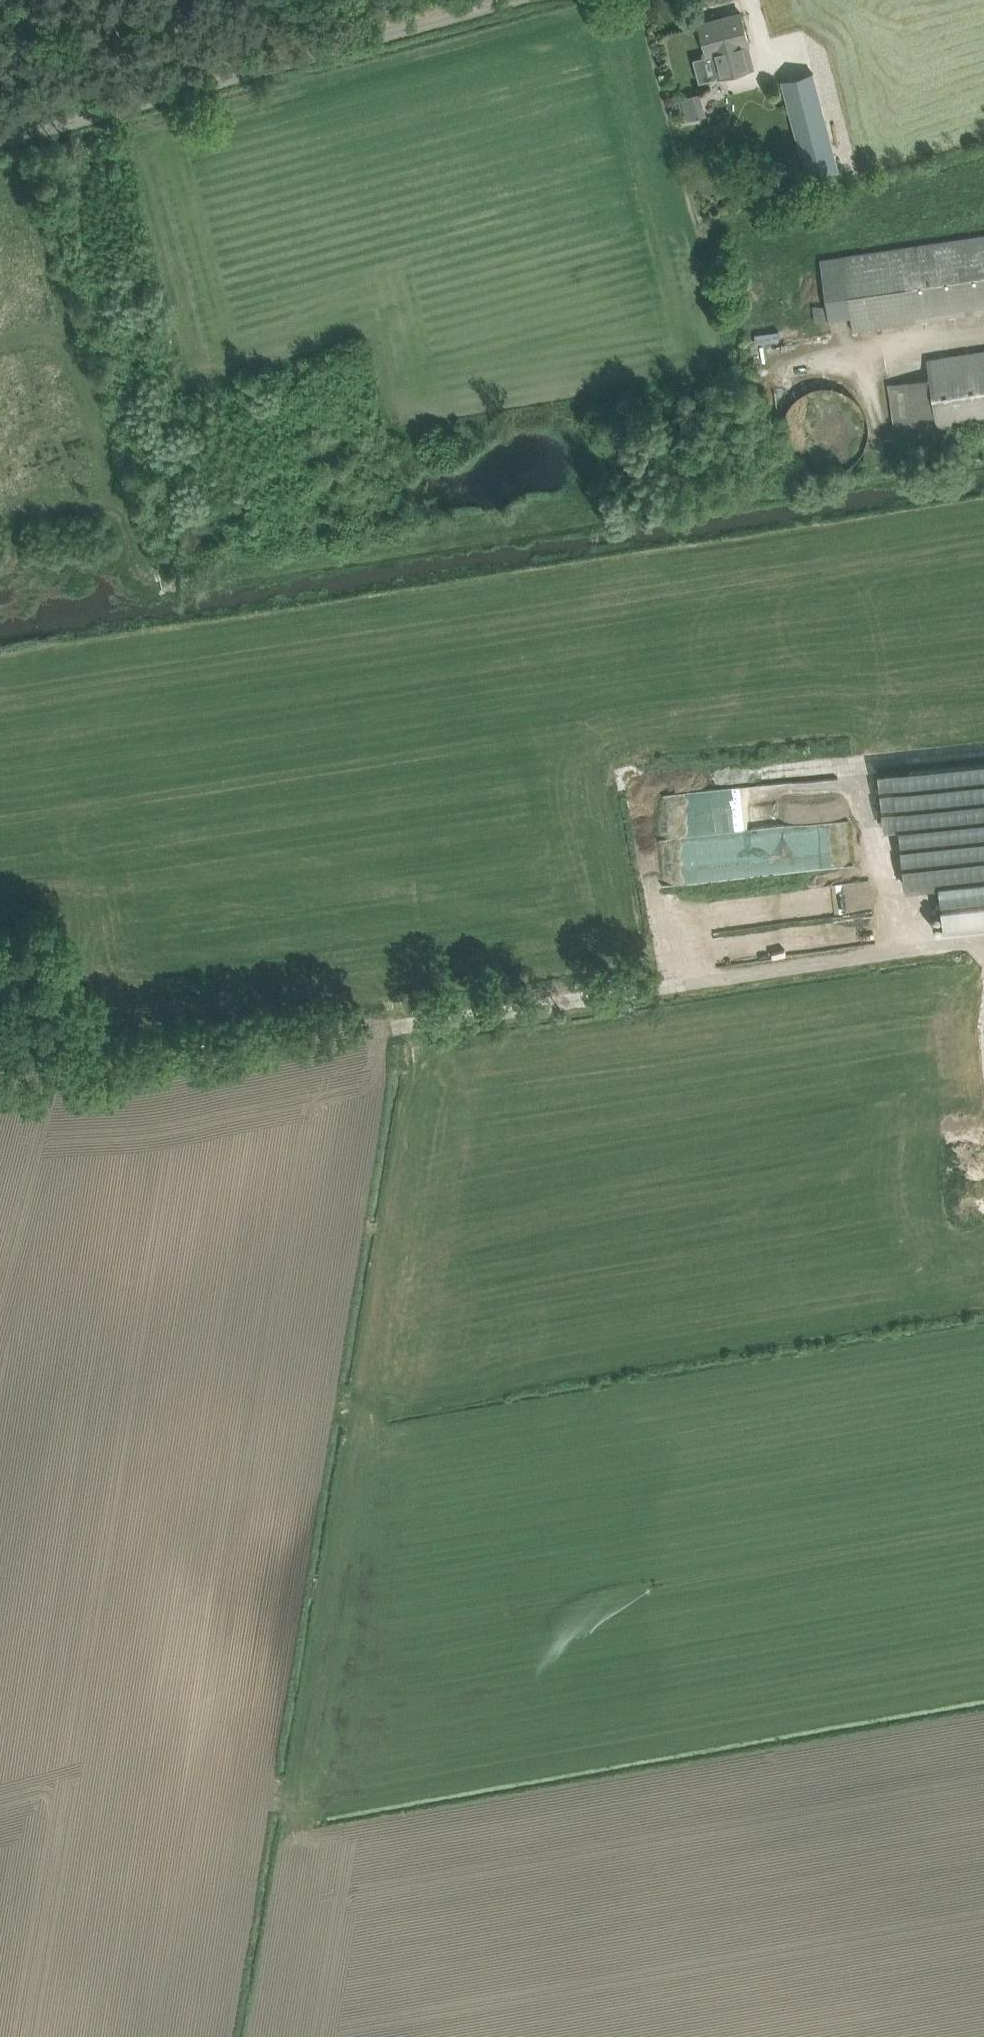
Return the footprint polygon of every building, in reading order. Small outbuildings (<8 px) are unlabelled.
[(741,12),(699,23),(708,54),(713,53),(719,76),(754,67),(748,44),(749,43),(741,12)] [(814,72),(783,80),(808,177),(839,169),(814,72)] [(683,96),(689,119),(705,115),(699,92),(683,96)] [(821,259),(829,318),(851,316),(853,330),(913,321),(983,310),(983,234),(821,259)] [(909,381),(890,383),(891,391),(898,438),(983,425),(983,351),(928,360),(930,378),(909,381)] [(783,424),(782,428),(783,432),(783,435),(784,439),(785,443),(786,446),(788,450),(790,453),(793,456),(795,458),(798,461),(801,463),(804,465),(807,467),(811,468),(814,469),(818,470),(822,471),(826,471),(829,471),(833,470),(837,469),(840,468),(844,467),(847,465),(850,463),(853,461),(856,458),(858,455),(861,452),(863,449),(864,446),(866,442),(867,439),(868,435),(868,431),(868,427),(868,424),(867,420),(867,416),(865,413),(864,409),(862,406),(860,403),(858,400),(855,397),(853,395),(850,393),(846,391),(843,389),(840,388),(836,386),(832,386),(829,385),(825,385),(821,385),(818,386),(814,387),(810,388),(807,389),(804,391),(801,393),(798,395),(795,398),(792,401),(790,404),(788,407),(786,410),(785,413),(784,417),(783,421),(783,424)] [(905,886),(939,882),(983,878),(983,761),(893,771),(905,886)] [(939,882),(944,928),(983,924),(983,878),(939,882)]
